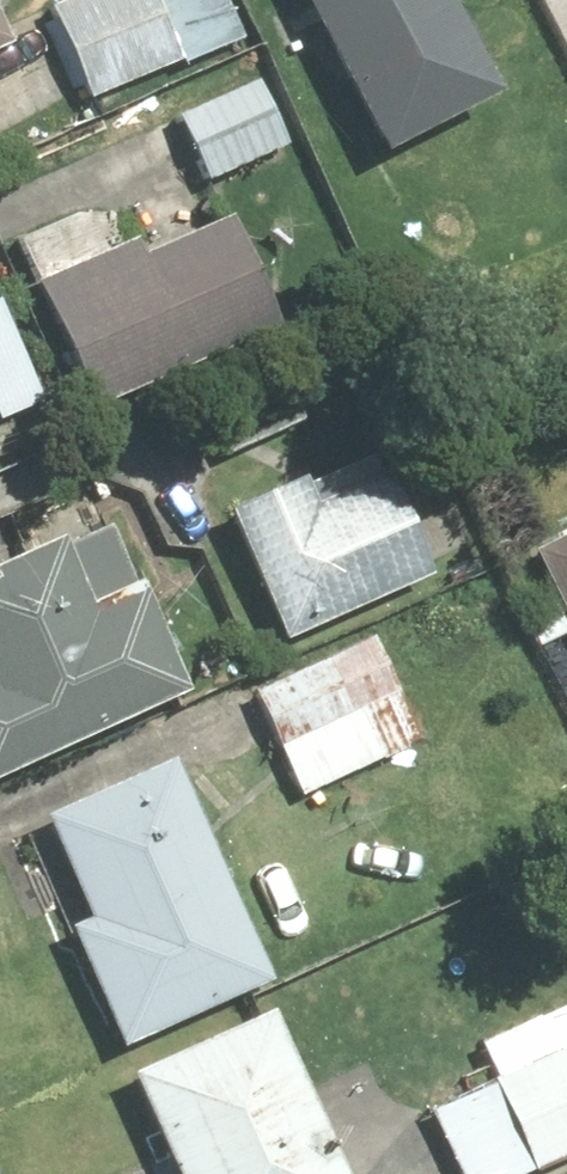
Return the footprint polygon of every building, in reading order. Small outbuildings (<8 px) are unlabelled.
[(21,34),(4,0),(0,0),(0,44),(21,34)] [(104,95),(194,50),(168,0),(57,0),(104,95)] [(386,147),(509,87),(465,0),(313,0),(386,147)] [(172,103),(205,168),(296,123),(264,57),(172,103)] [(198,188),(41,265),(118,421),(275,344),(198,188)] [(55,391),(5,290),(0,293),(0,419),(55,391)] [(223,511),(281,628),(450,545),(392,427),(223,511)] [(198,674),(114,505),(0,561),(0,771),(198,674)] [(566,621),(566,531),(532,547),(566,621)] [(246,694),(293,789),(427,723),(380,628),(246,694)] [(170,750),(30,820),(139,1040),(280,971),(170,750)] [(465,1173),(516,1173),(566,1149),(566,996),(484,1037),(498,1066),(428,1100),(465,1173)] [(139,1068),(191,1173),(418,1173),(360,1059),(321,1079),(281,998),(139,1068)]
